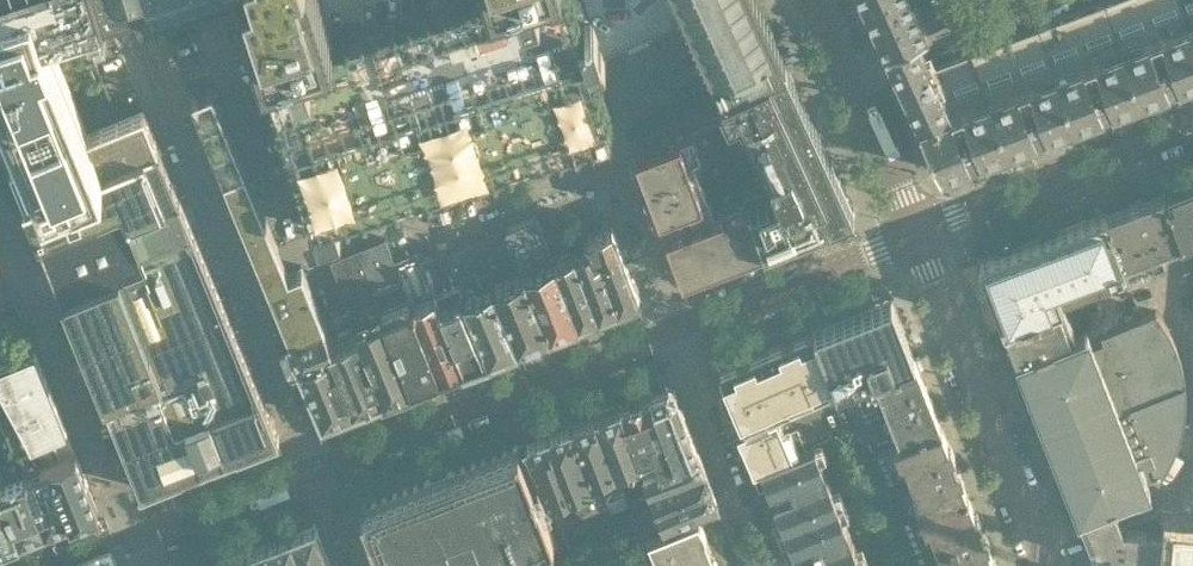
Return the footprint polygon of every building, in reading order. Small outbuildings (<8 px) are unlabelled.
[(102,3),(101,0),(0,0),(0,90),(27,155),(9,162),(24,198),(158,143),(144,107),(87,130),(43,24),(103,5),(102,3)] [(262,59),(263,59),(312,215),(314,221),(317,229),(339,222),(335,208),(608,123),(600,97),(589,64),(604,59),(603,57),(605,56),(651,35),(651,34),(685,17),(698,46),(715,83),(719,92),(721,92),(720,91),(734,85),(724,64),(765,46),(774,66),(785,62),(786,62),(788,62),(767,16),(759,0),(243,0),(262,59)] [(955,7),(952,0),(862,0),(885,49),(915,35),(951,19),(955,7)] [(1105,2),(1140,96),(1173,84),(1141,0),(1111,0),(1105,2)] [(1179,0),(1141,0),(1173,84),(1192,76),(1192,38),(1179,0)] [(1192,38),(1192,0),(1179,0),(1192,38)] [(1105,2),(1072,15),(1107,109),(1140,96),(1105,2)] [(1072,15),(1039,27),(1073,121),(1107,109),(1072,15)] [(1039,27),(1005,39),(1040,133),(1073,121),(1039,27)] [(951,114),(931,67),(917,39),(915,35),(885,49),(893,68),(919,126),(951,114)] [(1040,133),(1005,39),(973,51),(989,96),(1007,145),(1040,133)] [(761,188),(744,196),(763,244),(816,223),(817,225),(853,210),(852,208),(854,208),(831,158),(830,159),(786,62),(785,62),(774,66),(765,46),(724,64),(734,85),(720,91),(721,92),(728,108),(727,108),(757,173),(754,174),(761,188)] [(1007,145),(989,96),(973,51),(931,67),(951,114),(919,126),(940,170),(1007,145)] [(211,85),(189,94),(255,254),(261,268),(288,334),(324,320),(301,265),(288,270),(283,259),(278,245),(211,85)] [(682,275),(763,244),(744,196),(717,122),(636,152),(682,275)] [(158,143),(24,198),(23,198),(37,231),(36,232),(104,397),(140,487),(181,471),(181,470),(237,449),(237,450),(278,434),(267,406),(180,194),(158,143)] [(1161,190),(1177,235),(1179,238),(1192,233),(1192,179),(1161,190)] [(1161,190),(1141,198),(1105,211),(1130,276),(1165,263),(1157,243),(1177,235),(1161,190)] [(1003,326),(1004,325),(1059,304),(1098,288),(1130,276),(1105,211),(978,258),(1003,326)] [(577,317),(548,245),(536,214),(505,227),(518,257),(547,329),(577,317)] [(620,247),(611,223),(598,228),(585,233),(595,257),(599,256),(620,247)] [(547,329),(518,257),(505,227),(473,240),(514,342),(547,329)] [(617,302),(599,256),(595,257),(585,233),(584,231),(569,237),(598,309),(617,302)] [(598,309),(569,237),(548,245),(577,317),(598,309)] [(439,371),(393,259),(385,238),(358,248),(385,313),(384,313),(384,314),(385,313),(412,382),(439,371)] [(514,342),(473,240),(445,251),(485,353),(514,342)] [(636,288),(620,247),(599,256),(617,302),(632,296),(636,288)] [(330,259),(356,325),(384,313),(385,313),(358,248),(330,259)] [(485,353),(445,251),(444,248),(420,258),(461,363),(485,353)] [(461,363),(420,258),(416,250),(393,259),(439,371),(461,363)] [(1112,327),(1098,288),(1059,304),(1071,335),(1086,329),(1143,475),(1155,471),(1157,476),(1161,470),(1165,465),(1168,459),(1171,453),(1174,447),(1176,441),(1178,435),(1180,429),(1182,422),(1183,415),(1184,408),(1185,400),(1185,393),(1184,385),(1184,378),(1183,371),(1181,363),(1179,356),(1178,351),(1176,345),(1173,340),(1171,334),(1168,329),(1165,324),(1162,319),(1159,314),(1155,310),(1112,327)] [(914,354),(891,296),(811,327),(831,375),(835,384),(840,383),(914,354)] [(14,302),(0,308),(0,336),(24,326),(14,302)] [(1059,304),(1004,325),(1017,356),(1071,335),(1059,304)] [(384,314),(384,313),(356,325),(358,331),(383,393),(412,382),(385,313),(384,314)] [(324,320),(288,334),(300,363),(331,351),(328,343),(333,341),(324,320)] [(811,327),(719,367),(739,414),(831,375),(811,327)] [(1086,329),(1071,335),(1017,356),(1079,515),(1084,513),(1113,502),(1148,488),(1143,475),(1086,329)] [(383,393),(358,331),(333,341),(328,343),(331,351),(353,405),(383,393)] [(33,348),(0,361),(0,431),(7,449),(11,448),(49,432),(59,456),(75,450),(33,348)] [(353,405),(331,351),(300,363),(322,417),(353,405)] [(941,423),(914,354),(840,383),(867,451),(869,450),(869,451),(941,423)] [(831,386),(835,384),(831,375),(739,414),(744,425),(736,428),(753,466),(759,463),(808,445),(813,443),(813,442),(814,442),(848,428),(831,386)] [(665,385),(650,391),(675,456),(697,448),(674,389),(665,385)] [(650,391),(617,404),(642,468),(675,456),(650,391)] [(642,468),(617,404),(595,412),(616,466),(619,476),(642,468)] [(616,466),(595,412),(572,421),(593,475),(593,476),(603,496),(624,489),(619,476),(616,466)] [(593,475),(572,421),(549,430),(577,502),(582,516),(607,506),(603,496),(593,476),(593,475)] [(941,423),(869,451),(883,485),(954,457),(941,423)] [(577,502),(549,430),(524,440),(554,511),(577,502)] [(72,514),(51,460),(59,456),(49,432),(11,448),(11,450),(20,473),(42,526),(72,514)] [(808,445),(759,463),(769,489),(764,491),(768,501),(773,499),(783,523),(837,502),(814,442),(813,442),(813,443),(808,445)] [(517,444),(517,443),(451,469),(451,468),(425,478),(425,479),(360,504),(384,565),(468,565),(553,533),(547,519),(550,517),(546,506),(543,507),(517,444)] [(649,487),(703,465),(697,448),(675,456),(642,468),(649,487)] [(20,473),(11,450),(0,455),(0,496),(16,536),(42,526),(20,473)] [(76,452),(75,450),(59,456),(51,460),(72,514),(91,507),(93,506),(94,504),(94,503),(95,501),(95,500),(94,499),(75,452),(76,452)] [(954,457),(883,485),(896,519),(967,491),(954,457)] [(637,512),(710,483),(703,465),(649,487),(626,496),(629,505),(632,514),(637,512)] [(710,483),(637,512),(644,531),(696,510),(718,501),(710,483)] [(624,489),(603,496),(607,506),(610,512),(629,505),(626,496),(624,489)] [(967,491),(896,519),(909,552),(981,524),(967,491)] [(16,536),(0,496),(0,543),(16,536)] [(783,523),(792,547),(787,549),(791,559),(796,557),(799,565),(844,565),(860,560),(837,502),(783,523)] [(1157,510),(1122,524),(1113,502),(1084,513),(1093,536),(1088,538),(1096,559),(1109,554),(1166,559),(1170,515),(1159,514),(1157,510)] [(698,514),(647,534),(647,535),(641,538),(650,561),(657,558),(660,565),(718,565),(698,514)] [(1165,565),(1192,565),(1192,517),(1170,515),(1165,565)] [(290,530),(305,565),(332,565),(331,564),(314,521),(290,530)] [(909,552),(915,565),(972,565),(994,558),(981,524),(909,552)] [(267,539),(278,565),(305,565),(290,530),(267,539)] [(553,533),(468,565),(568,565),(553,533)] [(267,539),(245,548),(252,565),(278,565),(267,539)] [(245,548),(224,556),(228,565),(252,565),(245,548)] [(224,556),(199,565),(228,565),(224,556)] [(972,565),(997,565),(994,558),(972,565)]
